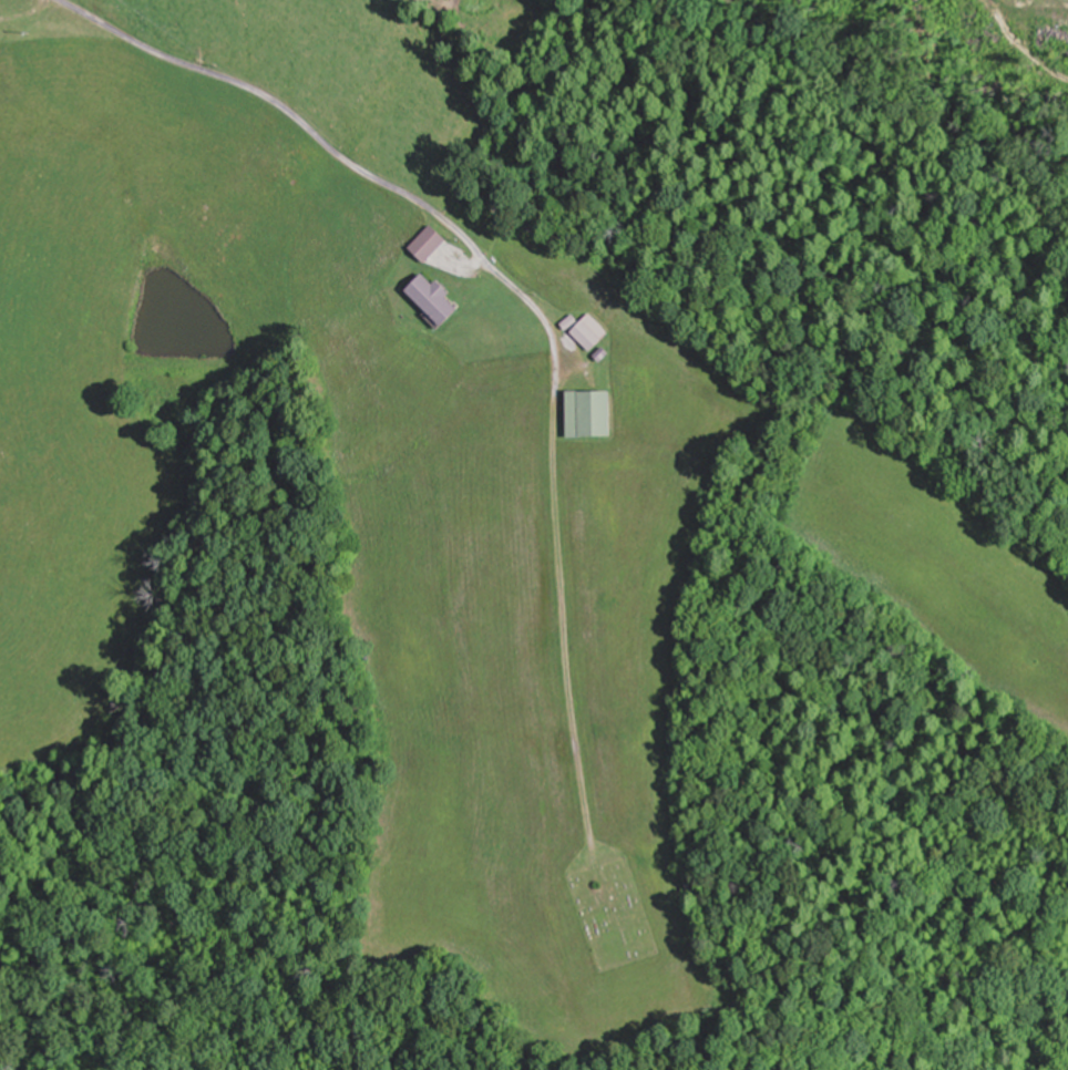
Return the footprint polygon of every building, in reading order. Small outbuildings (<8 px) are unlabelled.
[(430,264),(453,241),(438,225),(415,248),(430,264)] [(430,274),(412,292),(448,328),(467,310),(430,274)] [(575,333),(595,353),(614,335),(593,315),(575,333)] [(618,439),(618,393),(572,393),(572,439),(618,439)]
